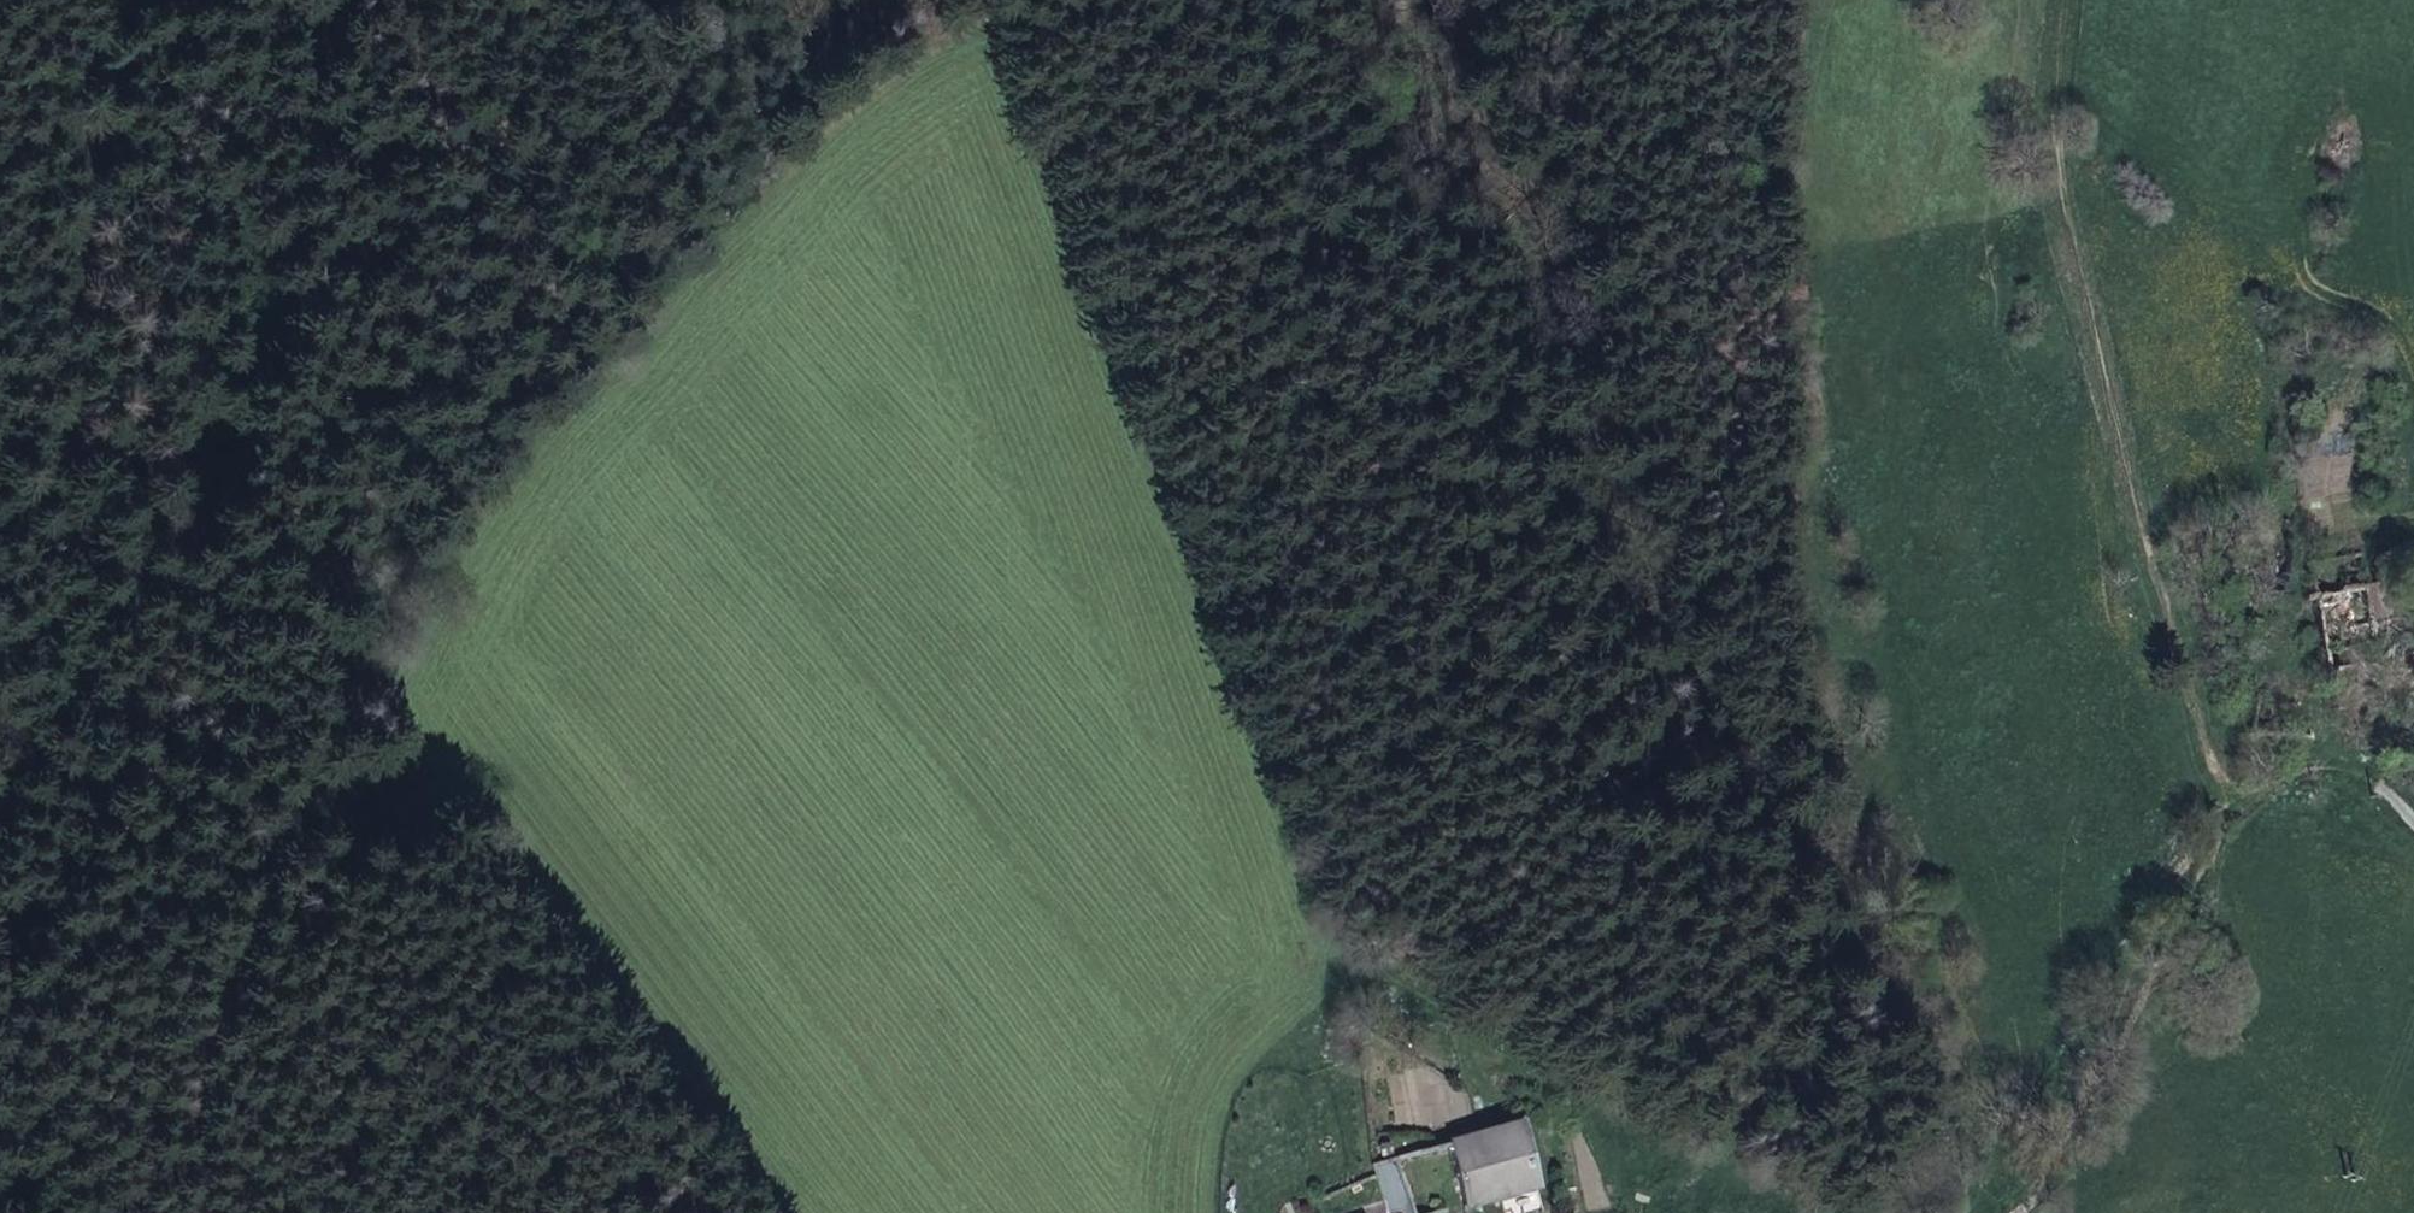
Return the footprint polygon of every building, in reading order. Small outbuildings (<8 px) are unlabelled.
[(1534,1182),(1518,1123),(1457,1139),(1473,1198),(1534,1182)]
